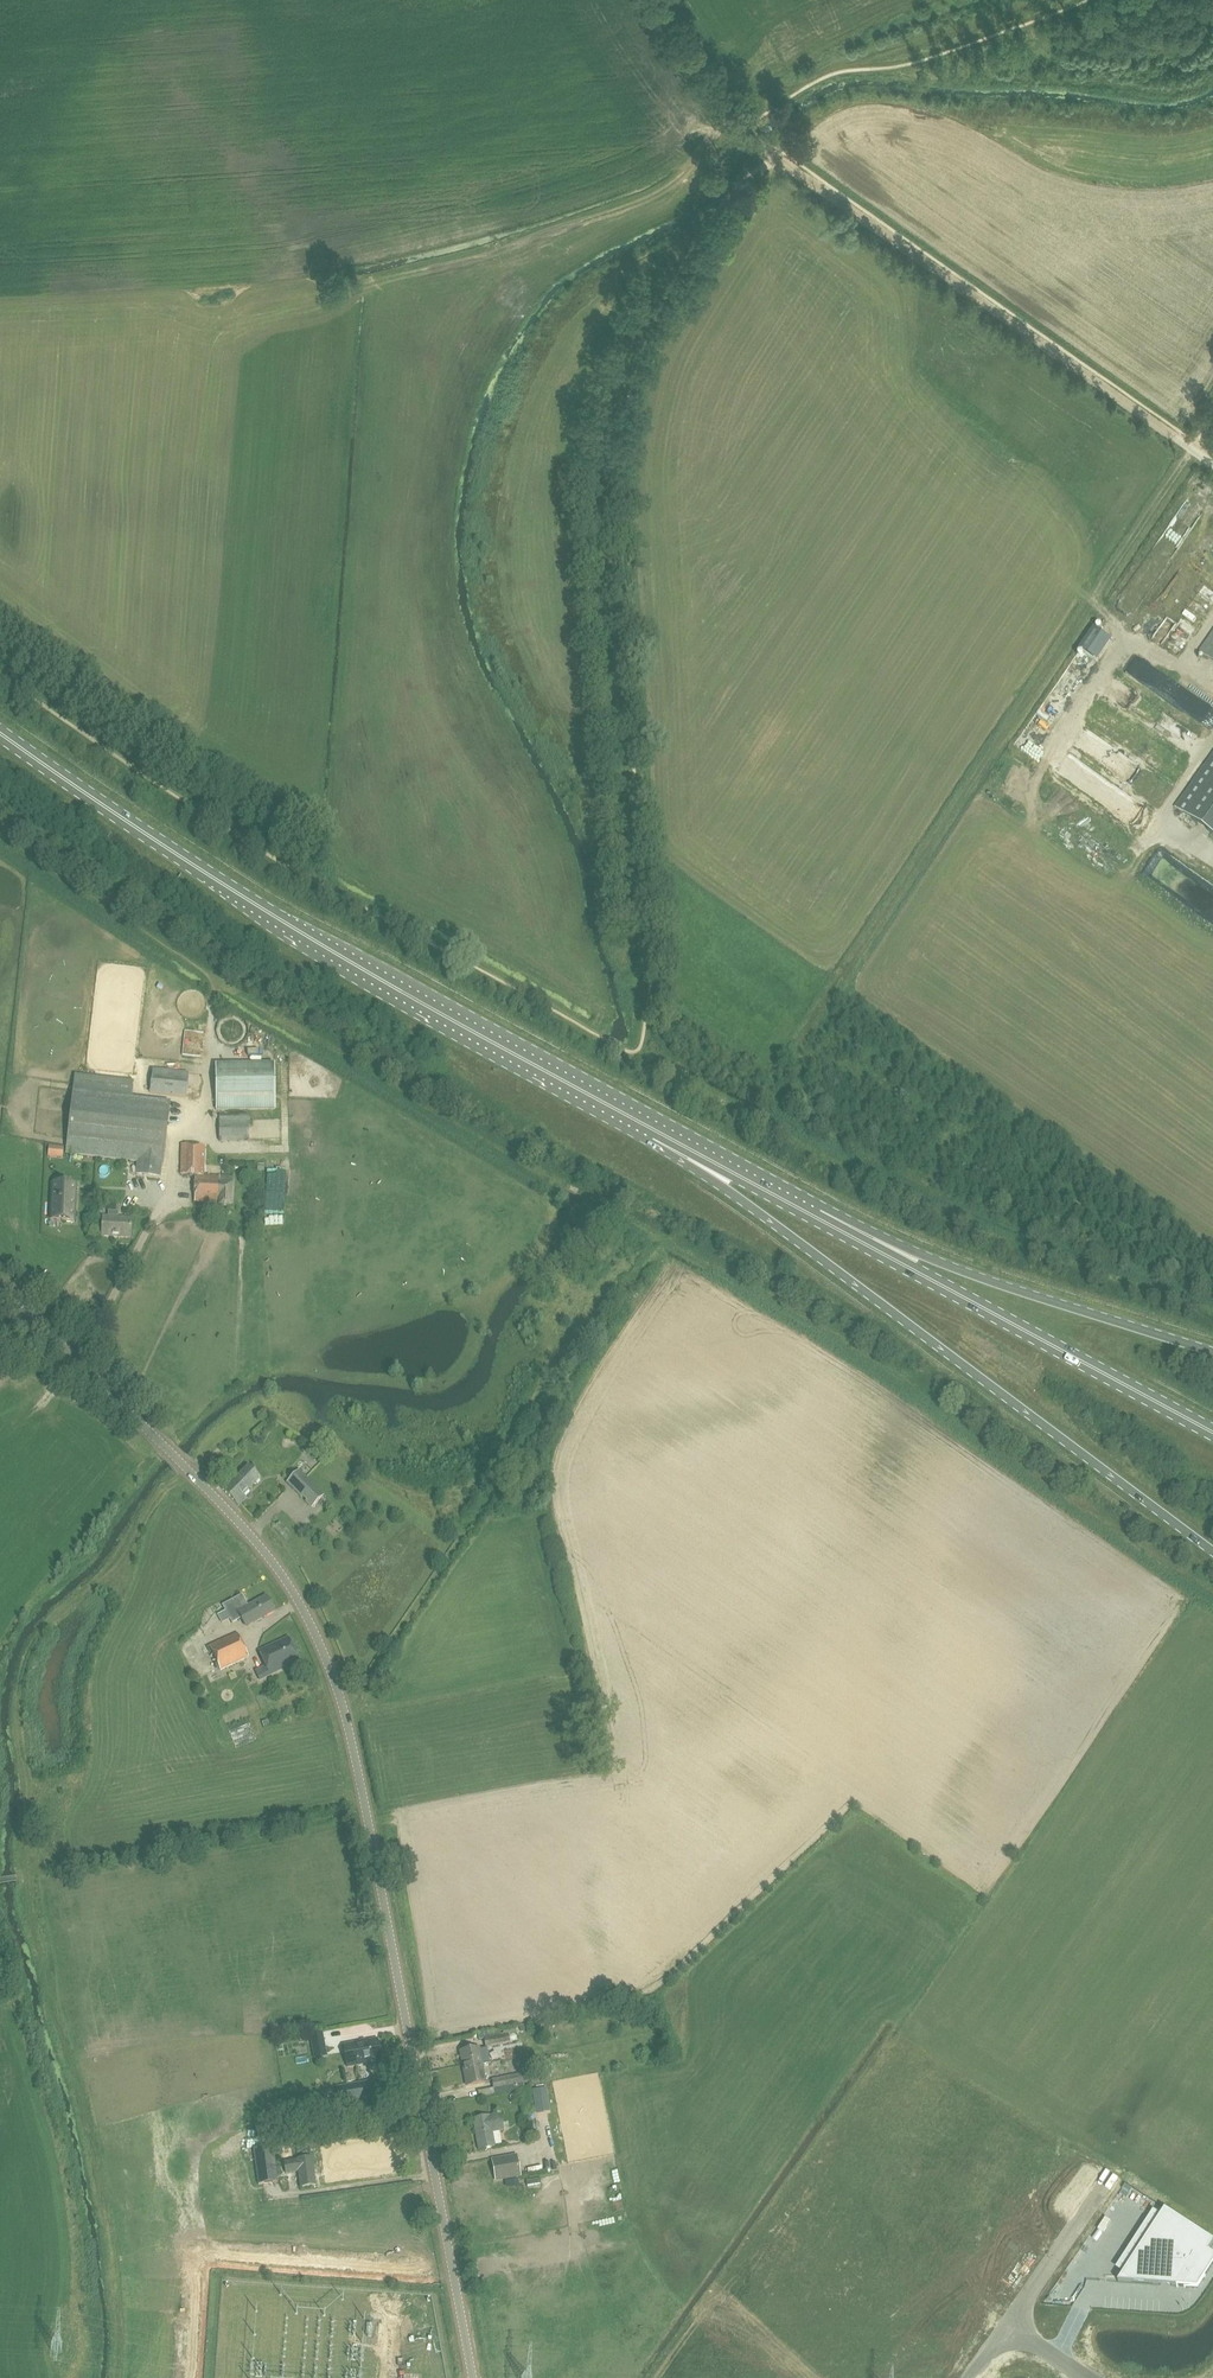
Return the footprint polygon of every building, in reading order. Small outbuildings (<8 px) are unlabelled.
[(1161,644),(1177,656),(1212,606),(1212,590),(1204,584),(1161,644)] [(1200,651),(1212,660),(1212,633),(1200,651)] [(1177,808),(1212,834),(1212,758),(1177,808)] [(275,1064),(215,1065),(216,1110),(275,1109),(275,1064)] [(186,1096),(189,1072),(152,1068),(149,1092),(186,1096)] [(75,1074),(66,1152),(138,1161),(137,1173),(159,1176),(161,1163),(162,1163),(169,1102),(131,1097),(132,1080),(75,1074)] [(219,1142),(249,1141),(248,1114),(239,1114),(239,1117),(219,1117),(219,1142)] [(194,1201),(219,1202),(220,1176),(204,1175),(205,1145),(182,1144),(181,1174),(195,1174),(194,1201)] [(219,1202),(219,1204),(231,1205),(233,1176),(220,1176),(219,1202)] [(74,1220),(75,1184),(72,1184),(64,1184),(63,1186),(52,1186),(51,1214),(62,1215),(62,1220),(74,1220)] [(130,1237),(131,1218),(103,1216),(102,1235),(130,1237)] [(317,1450),(311,1456),(317,1461),(323,1455),(317,1450)] [(243,1494),(260,1478),(248,1465),(231,1482),(228,1479),(221,1487),(238,1505),(246,1497),(243,1494)] [(323,1494),(299,1470),(288,1481),(312,1505),(323,1494)] [(273,1527),(279,1533),(284,1540),(291,1534),(285,1527),(280,1521),(273,1527)] [(245,1625),(274,1609),(266,1596),(248,1605),(242,1594),(222,1604),(232,1622),(241,1617),(245,1625)] [(220,1668),(248,1655),(237,1632),(209,1645),(220,1668)] [(270,1674),(299,1660),(288,1637),(259,1650),(270,1674)] [(499,2029),(478,2033),(479,2039),(501,2035),(499,2029)] [(322,2032),(309,2034),(312,2049),(325,2047),(322,2032)] [(517,2040),(515,2032),(484,2038),(486,2046),(517,2040)] [(347,2066),(367,2063),(368,2065),(375,2064),(374,2061),(381,2060),(377,2037),(343,2043),(347,2066)] [(476,2070),(483,2069),(479,2047),(460,2051),(462,2064),(474,2062),(476,2070)] [(476,2070),(474,2062),(462,2064),(467,2085),(485,2082),(483,2069),(476,2070)] [(521,2074),(492,2080),(494,2088),(523,2082),(521,2074)] [(362,2098),(359,2082),(336,2086),(339,2102),(362,2098)] [(529,2088),(522,2088),(524,2109),(525,2111),(533,2110),(529,2088)] [(536,2112),(542,2111),(540,2101),(547,2100),(545,2088),(532,2091),(534,2102),(536,2112)] [(492,2132),(503,2130),(500,2113),(473,2118),(478,2149),(495,2146),(492,2132)] [(258,2183),(278,2181),(273,2145),(253,2147),(258,2183)] [(496,2180),(520,2175),(516,2154),(491,2159),(496,2180)] [(284,2161),(286,2173),(298,2171),(300,2186),(316,2184),(312,2156),(296,2158),(296,2159),(284,2161)] [(1165,2209),(1118,2281),(1198,2287),(1212,2263),(1212,2254),(1208,2251),(1212,2243),(1212,2240),(1165,2209)]
